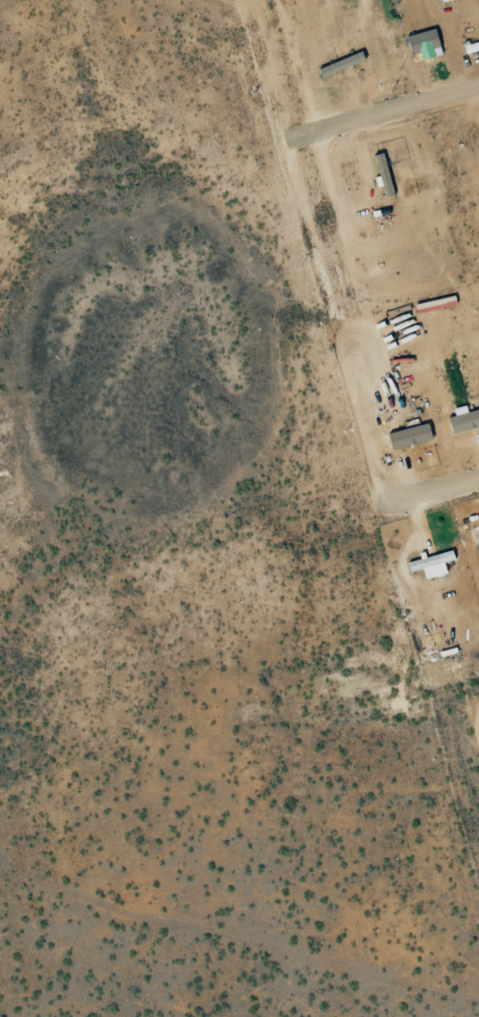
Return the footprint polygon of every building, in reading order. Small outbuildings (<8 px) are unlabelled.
[(439,47),(434,29),(403,38),(409,56),(439,47)] [(363,61),(359,51),(316,70),(320,80),(363,61)] [(383,198),(393,195),(382,153),(372,156),(377,178),(372,179),(375,188),(380,187),(383,198)] [(478,427),(478,410),(465,414),(463,407),(451,411),(453,417),(445,419),(450,436),(478,427)] [(429,443),(427,426),(385,432),(388,449),(429,443)] [(421,559),(421,560),(405,564),(407,574),(420,570),(423,581),(444,575),(442,564),(452,561),(450,552),(421,559)]
